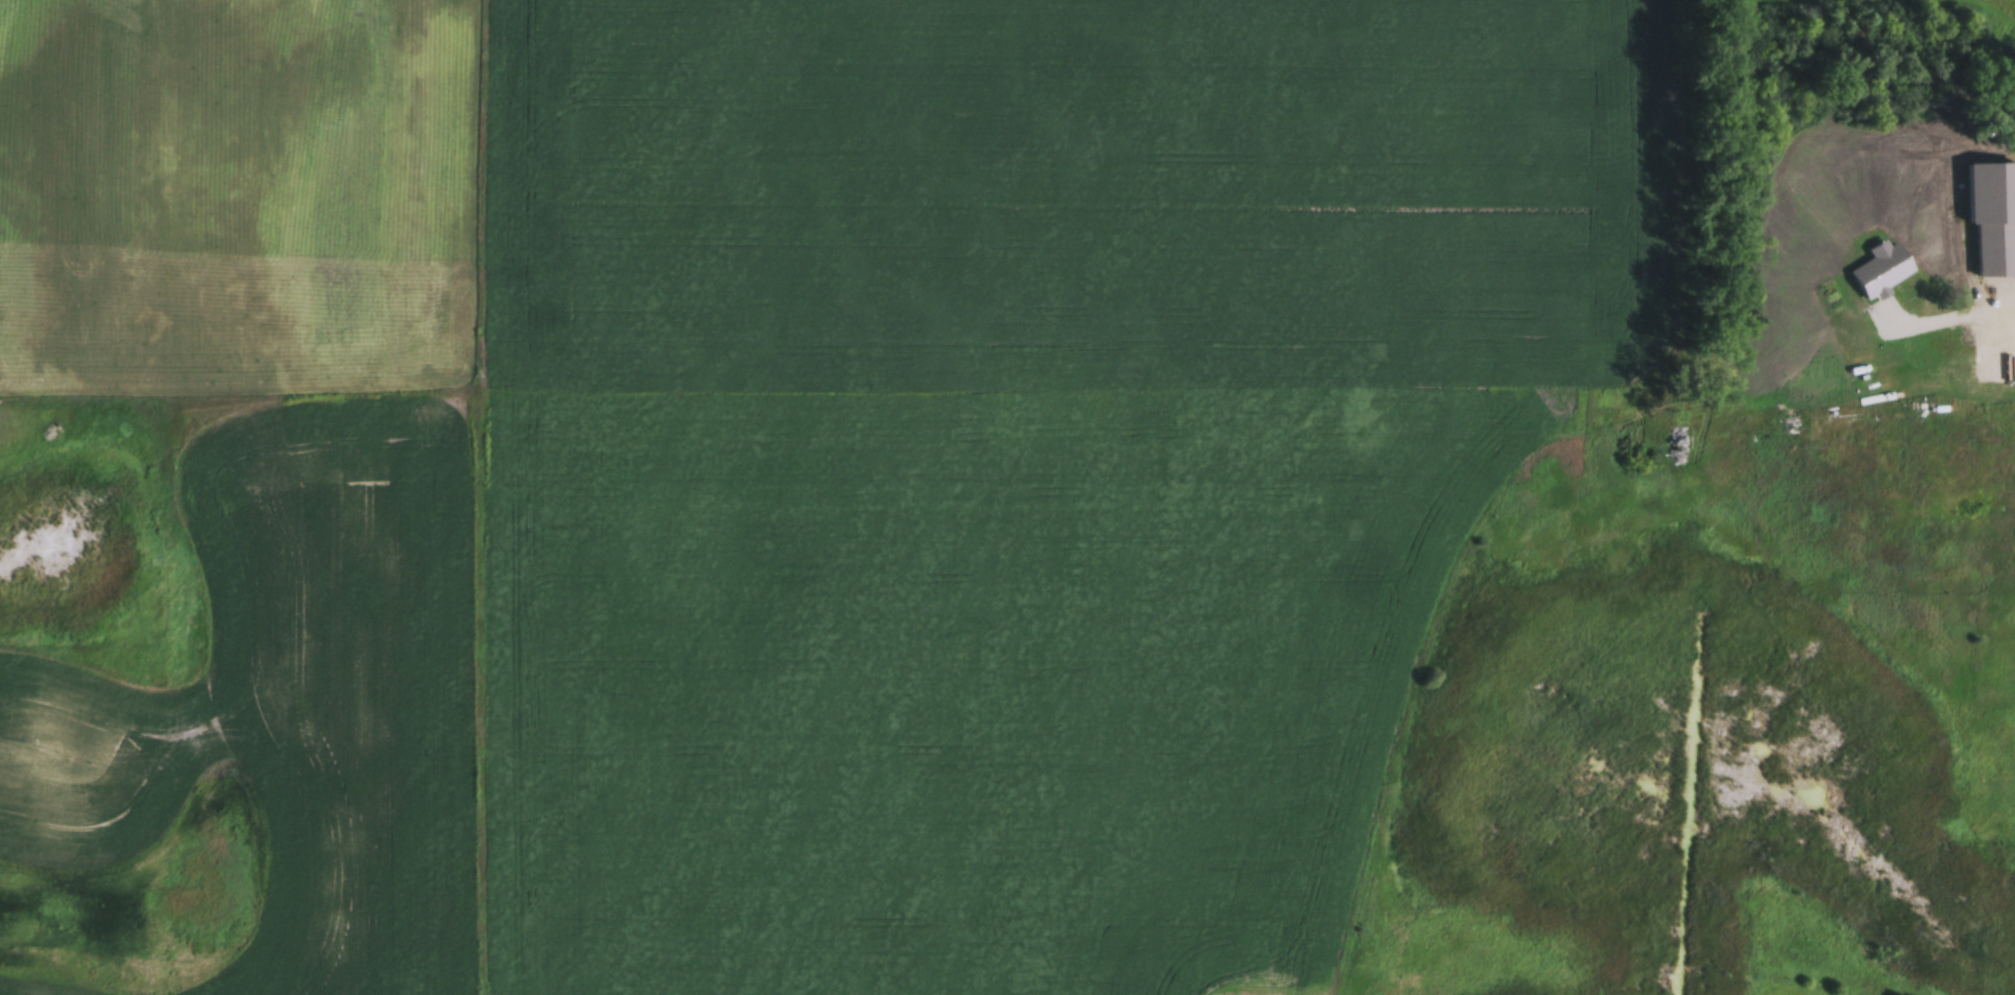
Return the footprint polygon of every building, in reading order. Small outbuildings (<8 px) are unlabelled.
[(2004,278),(2003,222),(1961,222),(1961,278),(2004,278)]
